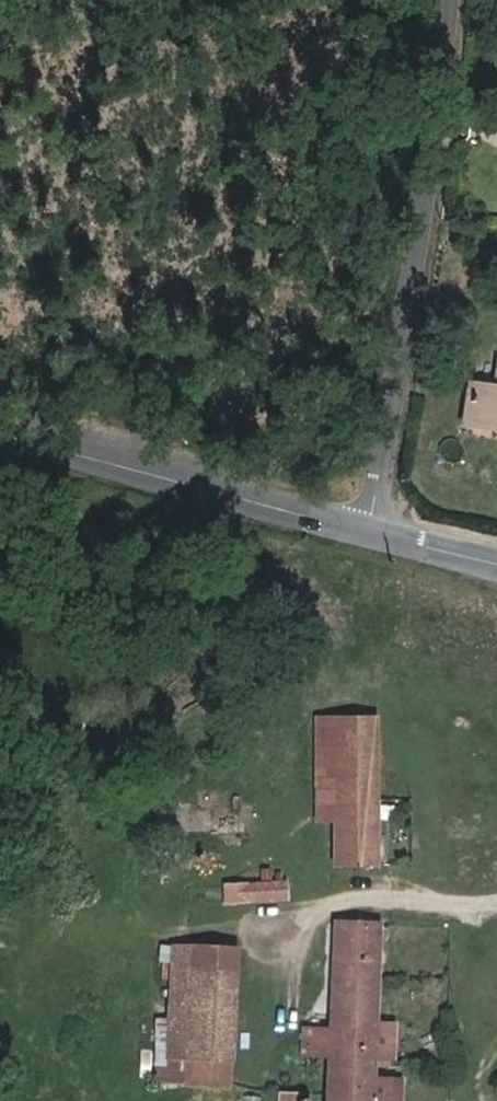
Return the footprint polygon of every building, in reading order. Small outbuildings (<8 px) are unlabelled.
[(489,388),(470,384),(465,411),(496,417),(496,389),(489,388)] [(463,423),(496,429),(496,417),(465,411),(463,423)] [(317,721),(317,821),(334,822),(334,721),(317,721)] [(334,866),(375,867),(375,721),(334,721),(334,822),(334,866)] [(226,905),(286,901),(285,885),(225,888),(226,905)] [(380,928),(334,925),(331,985),(377,992),(380,928)] [(180,1085),(228,1087),(234,976),(196,973),(197,950),(173,949),(168,1060),(181,1061),(180,1085)] [(234,976),(235,952),(197,950),(196,973),(234,976)] [(307,1056),(328,1057),(328,1070),(374,1077),(377,992),(331,985),(329,1033),(309,1032),(307,1056)] [(326,1100),(373,1100),(374,1081),(374,1077),(328,1070),(326,1100)] [(389,1081),(374,1081),(373,1100),(388,1100),(389,1081)]
